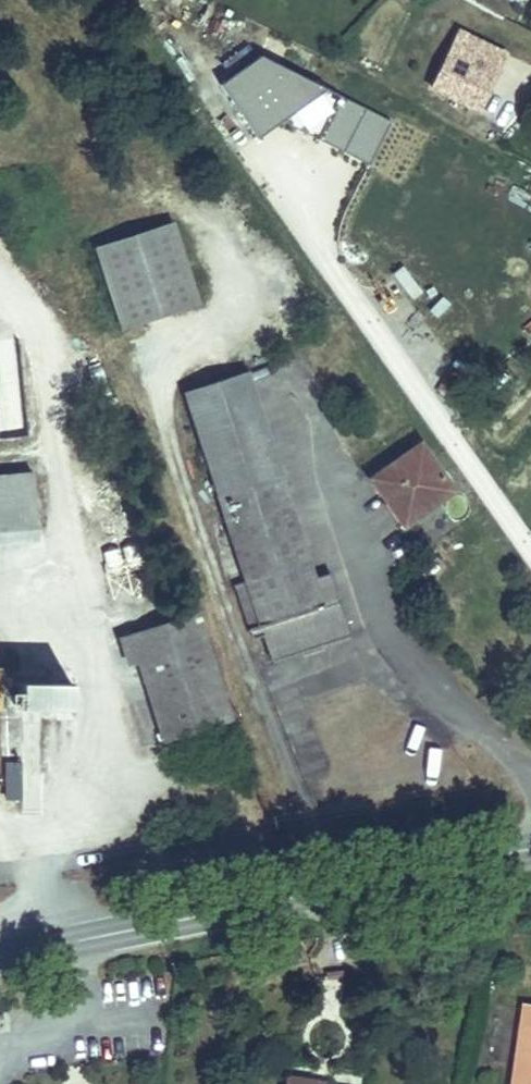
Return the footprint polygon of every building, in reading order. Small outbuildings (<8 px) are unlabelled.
[(510,53),(458,29),(427,89),(481,116),(510,53)] [(340,96),(318,139),(369,165),(391,122),(340,96)] [(107,309),(182,287),(161,213),(86,235),(107,309)] [(24,438),(20,340),(0,341),(0,439),(24,438)] [(296,554),(233,357),(172,373),(232,560),(219,564),(234,612),(247,608),(256,636),(334,611),(314,549),(296,554)] [(413,433),(362,465),(386,504),(417,485),(421,492),(442,478),(413,433)] [(0,462),(0,522),(29,523),(31,463),(0,462)] [(227,714),(194,614),(125,637),(158,737),(227,714)] [(14,674),(0,674),(0,701),(13,701),(14,674)] [(61,676),(14,674),(13,701),(60,703),(61,676)] [(5,801),(41,800),(40,760),(4,761),(5,801)]
